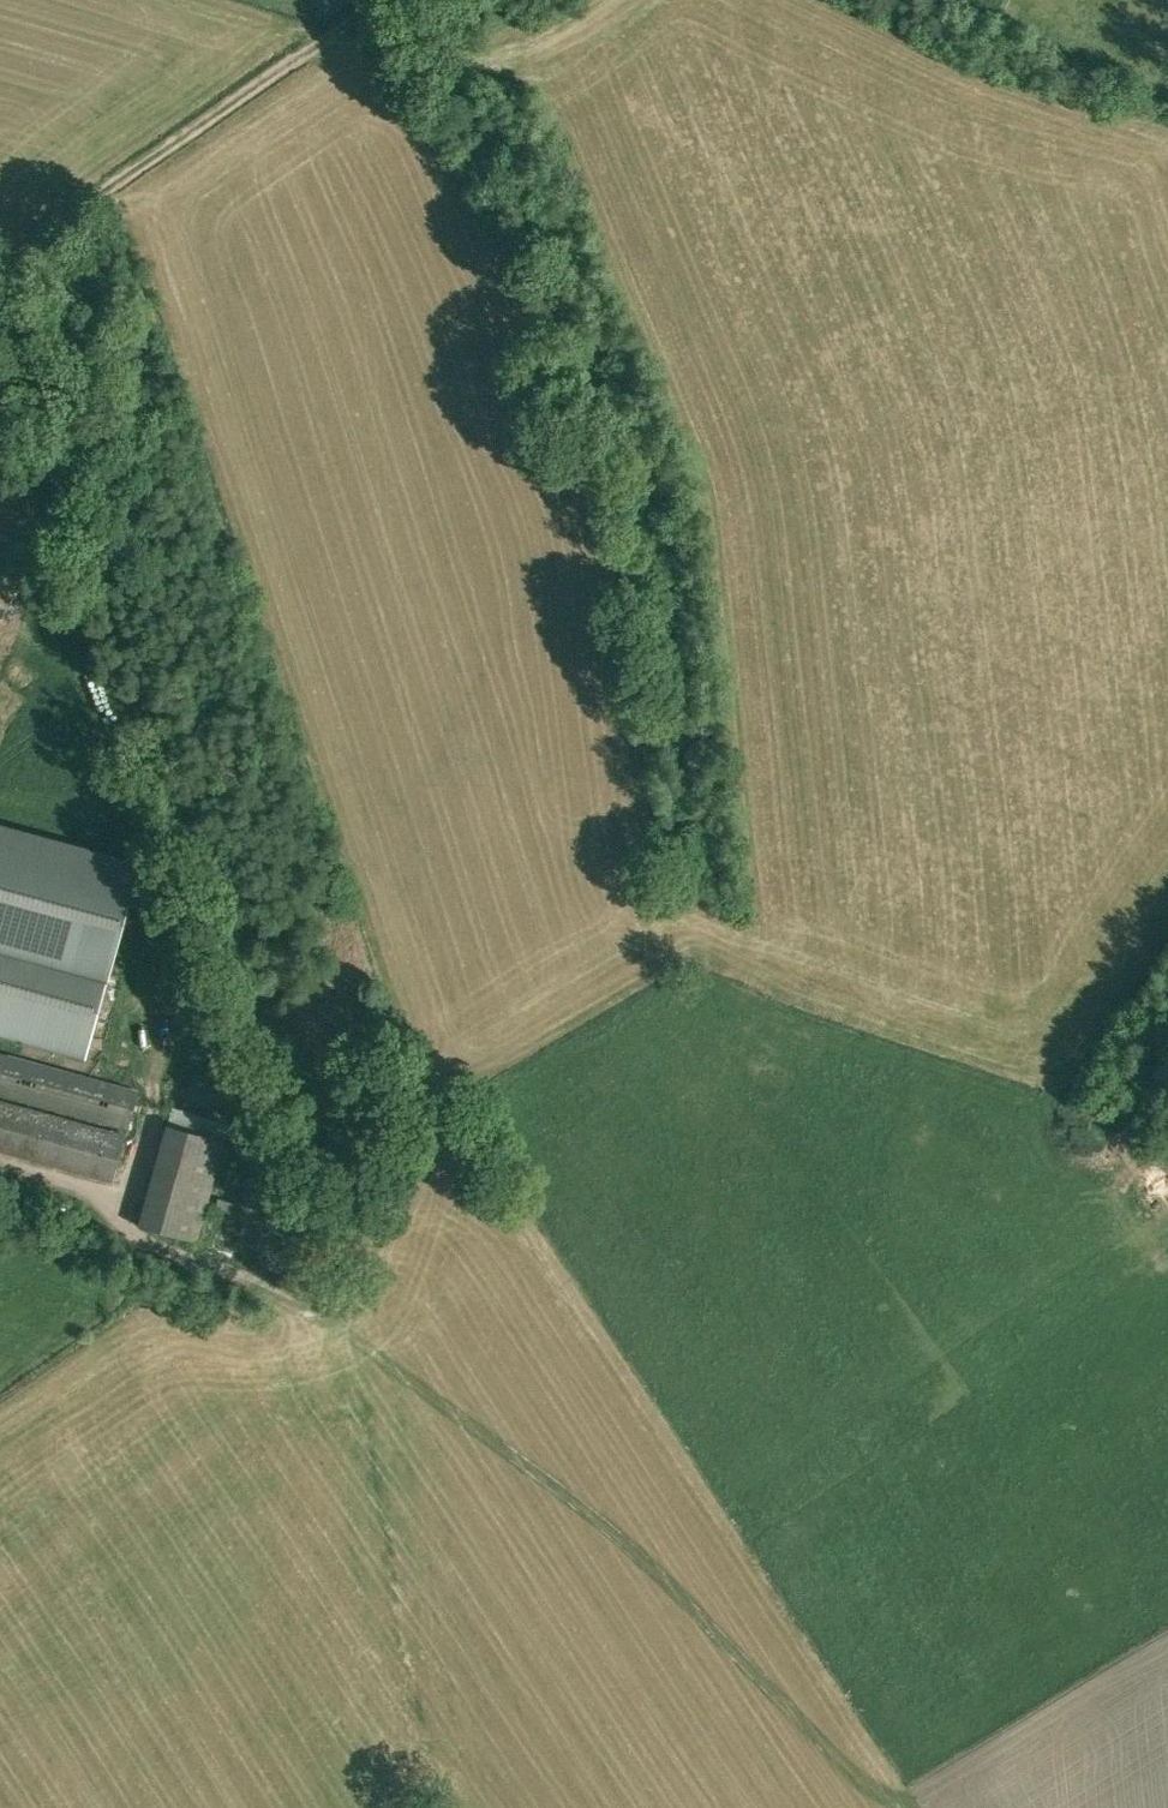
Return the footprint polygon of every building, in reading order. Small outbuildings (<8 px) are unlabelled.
[(112,963),(139,867),(0,828),(0,932),(50,946),(112,963)] [(0,932),(0,1036),(23,1042),(50,946),(0,932)] [(112,963),(50,946),(23,1042),(85,1059),(112,963)] [(0,1053),(0,1094),(127,1132),(138,1091),(0,1053)] [(0,1101),(0,1151),(112,1183),(125,1135),(0,1101)] [(224,1141),(167,1126),(140,1224),(196,1240),(224,1141)]
